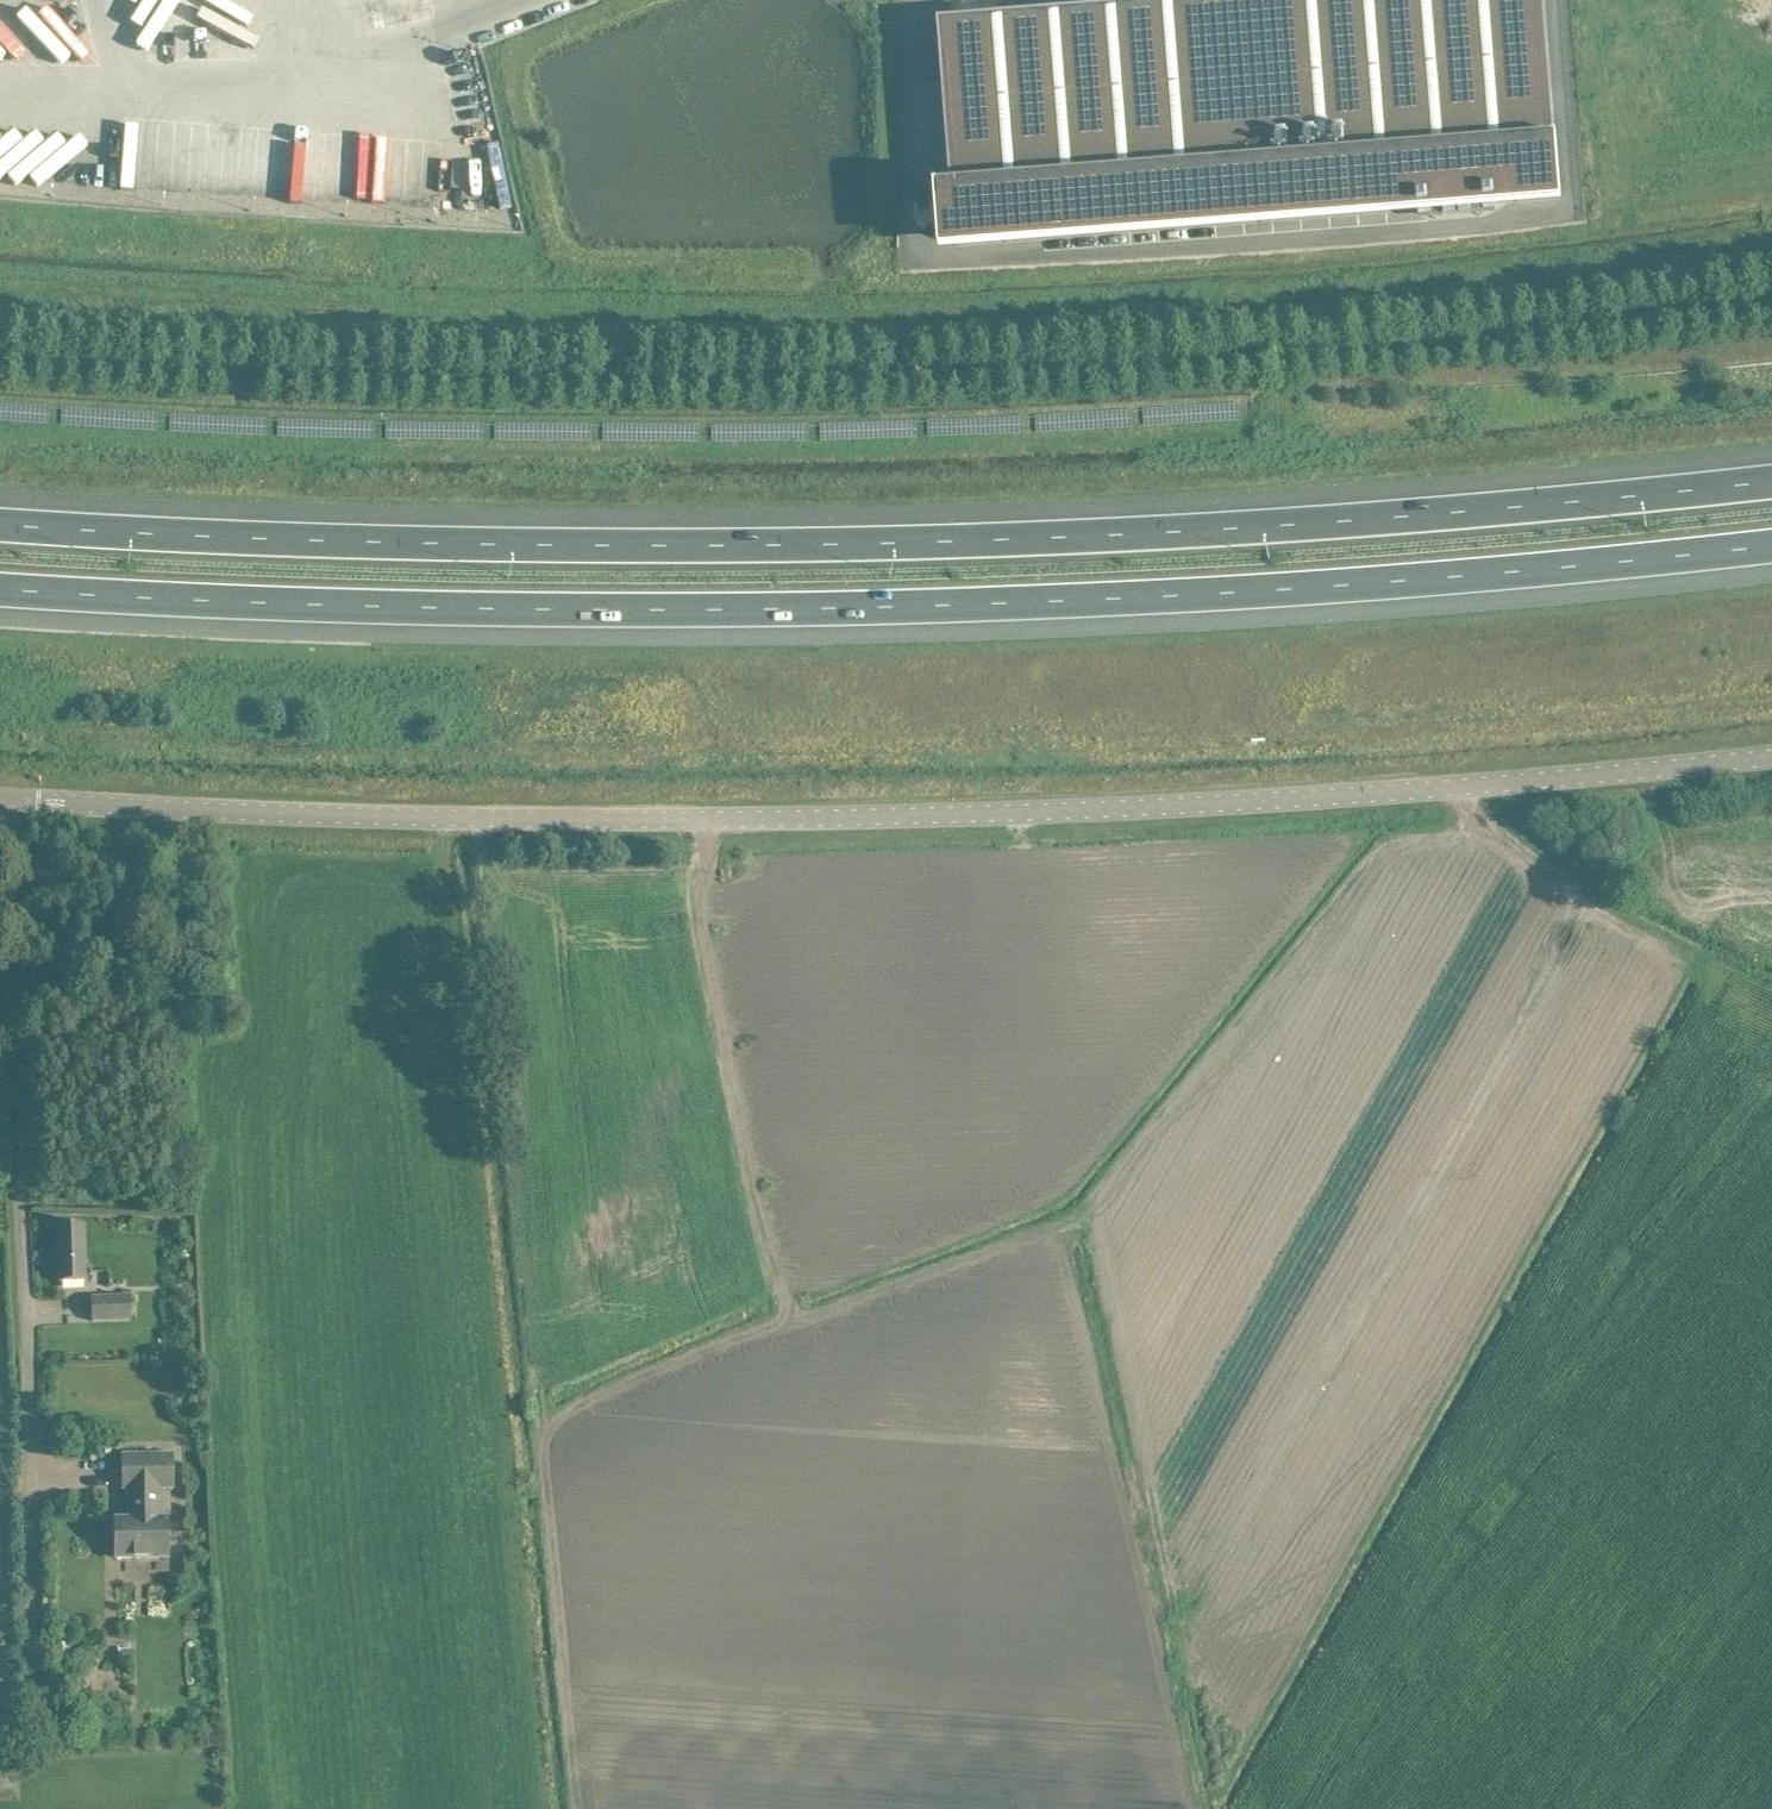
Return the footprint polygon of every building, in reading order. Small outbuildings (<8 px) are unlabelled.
[(940,24),(953,191),(940,192),(941,197),(943,232),(945,253),(1559,205),(1559,198),(1560,198),(1544,0),(1249,0),(940,24)] [(84,1224),(81,1224),(57,1225),(59,1282),(92,1281),(92,1271),(85,1272),(84,1224)] [(133,1323),(131,1294),(91,1297),(91,1325),(133,1323)] [(160,1487),(173,1487),(172,1455),(123,1456),(123,1488),(129,1487),(129,1510),(133,1510),(133,1519),(115,1519),(115,1557),(168,1557),(168,1518),(161,1518),(160,1487)] [(68,1644),(55,1644),(55,1653),(68,1653),(68,1644)]
